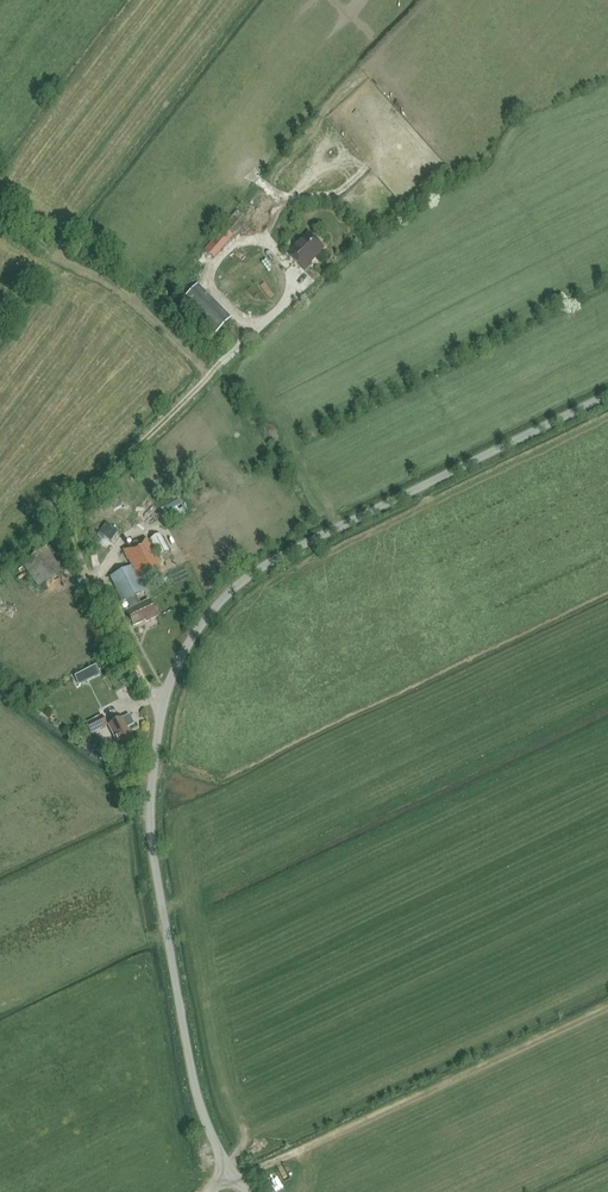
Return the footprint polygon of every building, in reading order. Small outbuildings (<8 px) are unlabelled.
[(248,221),(237,211),(223,228),(224,229),(206,250),(214,257),(233,236),(234,237),(248,221)] [(310,235),(290,255),(305,270),(312,263),(310,262),(323,248),(310,235)] [(231,318),(198,283),(180,299),(213,334),(231,318)] [(167,519),(185,512),(180,498),(162,506),(167,519)] [(118,531),(107,522),(99,533),(110,542),(118,531)] [(168,551),(159,534),(150,539),(159,556),(168,551)] [(160,563),(146,537),(123,550),(131,566),(133,571),(138,580),(141,586),(163,574),(158,564),(160,563)] [(20,561),(36,586),(61,571),(45,546),(20,561)] [(110,576),(123,602),(126,600),(136,595),(144,592),(141,586),(133,571),(131,566),(110,576)] [(140,604),(136,595),(126,600),(131,609),(126,611),(133,626),(148,619),(149,621),(157,617),(149,600),(140,604)] [(96,665),(82,671),(87,681),(100,674),(96,665)] [(127,728),(134,724),(129,714),(108,725),(121,751),(135,744),(127,728)] [(107,725),(102,715),(86,722),(92,733),(103,728),(107,725)]
